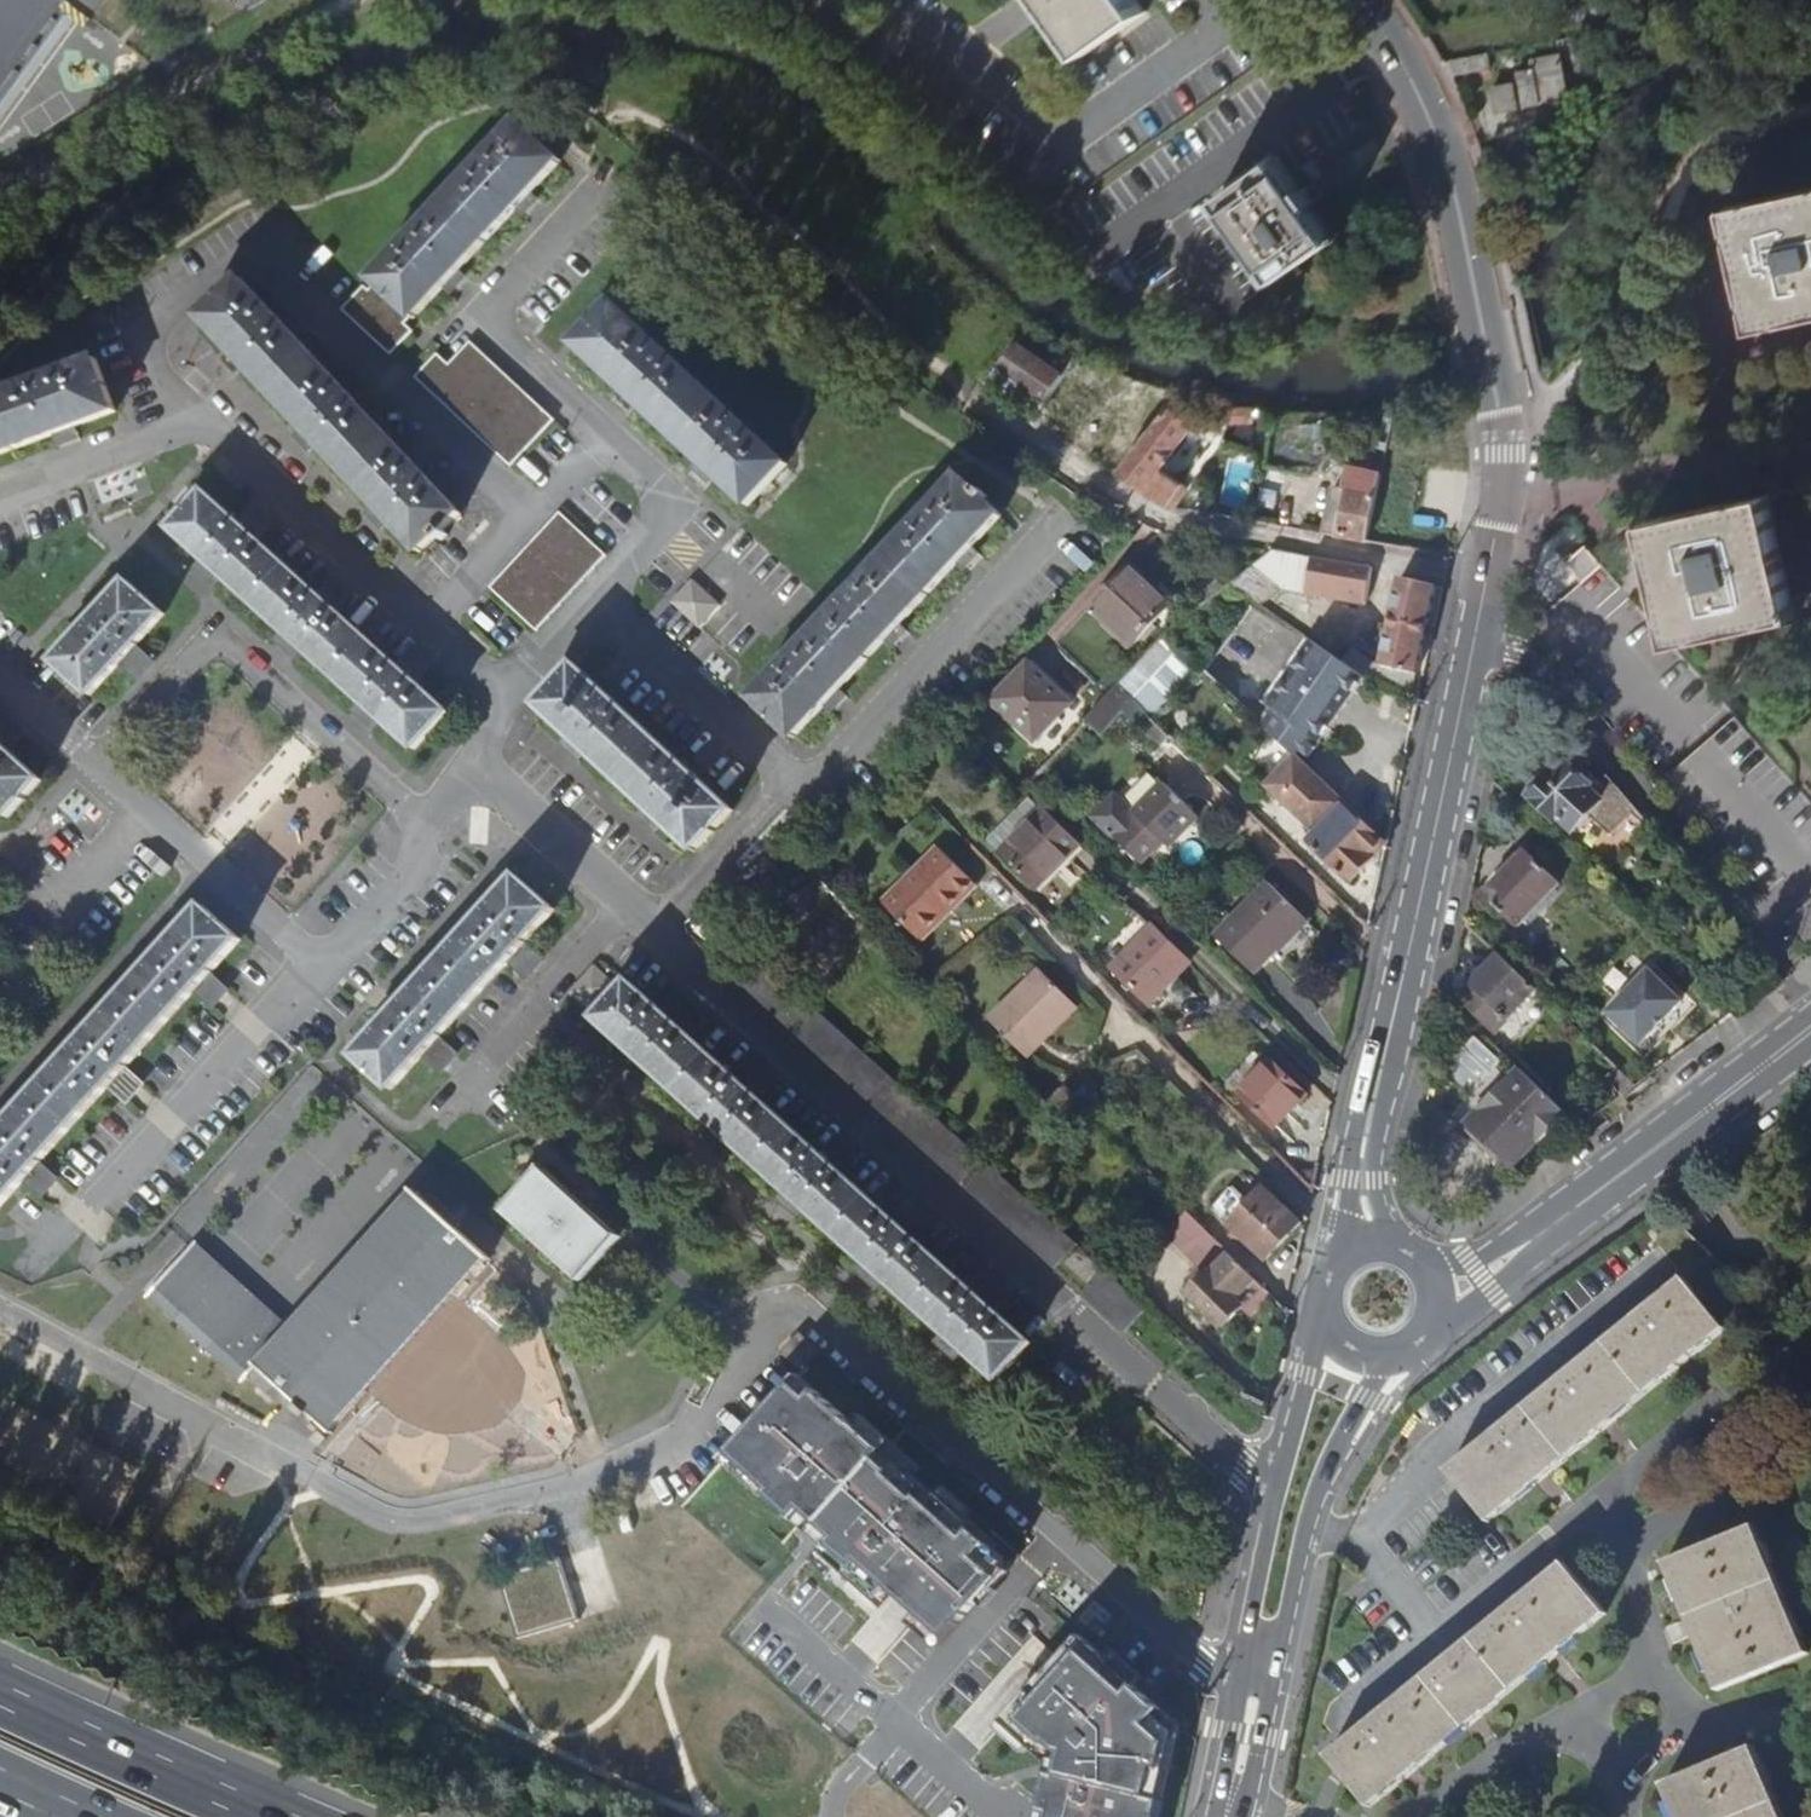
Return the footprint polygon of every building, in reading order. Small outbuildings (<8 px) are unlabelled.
[(70,2),(67,0),(0,0),(0,99),(70,2)] [(1091,51),(1147,11),(1139,0),(1054,0),(1091,51)] [(1531,54),(1535,79),(1563,74),(1557,49),(1531,54)] [(1490,70),(1493,90),(1515,86),(1511,66),(1490,70)] [(518,120),(374,276),(414,314),(558,158),(518,120)] [(1222,199),(1281,279),(1333,240),(1275,159),(1222,199)] [(1810,316),(1810,189),(1730,207),(1756,328),(1810,316)] [(457,512),(237,277),(197,314),(416,549),(434,533),(439,539),(445,533),(440,527),(457,512)] [(784,464),(616,301),(575,343),(744,505),(784,464)] [(1073,362),(1030,329),(1026,335),(1018,345),(1063,378),(1073,362)] [(417,375),(514,464),(557,416),(473,339),(452,362),(440,350),(417,375)] [(1023,390),(1047,405),(1055,392),(1063,378),(1018,345),(997,372),(988,384),(1015,401),(1023,390)] [(13,389),(0,394),(0,452),(115,407),(97,356),(13,389)] [(1139,390),(1092,452),(1118,469),(1167,403),(1139,390)] [(1174,401),(1171,406),(1194,421),(1191,424),(1214,434),(1226,412),(1174,401)] [(1159,468),(1191,424),(1194,421),(1171,406),(1167,403),(1118,469),(1175,507),(1177,508),(1179,497),(1174,493),(1181,483),(1159,468)] [(1334,487),(1326,535),(1370,542),(1382,472),(1347,467),(1343,488),(1334,487)] [(958,477),(752,700),(790,736),(996,514),(958,477)] [(254,538),(237,523),(206,494),(174,530),(415,750),(447,715),(412,684),(396,669),(333,612),(317,597),(254,538)] [(1646,522),(1673,642),(1793,615),(1767,495),(1646,522)] [(237,523),(254,538),(270,520),(254,505),(237,523)] [(538,628),(609,553),(563,510),(493,584),(538,628)] [(1582,581),(1601,564),(1584,546),(1565,563),(1582,581)] [(1365,605),(1372,568),(1273,551),(1229,584),(1261,606),(1284,589),(1365,605)] [(1167,602),(1127,564),(1086,608),(1125,646),(1167,602)] [(690,578),(675,606),(707,624),(723,596),(690,578)] [(317,597),(333,612),(350,594),(334,579),(317,597)] [(1363,640),(1345,665),(1353,670),(1360,675),(1371,683),(1414,698),(1417,677),(1426,636),(1432,611),(1436,587),(1402,581),(1385,656),(1363,640)] [(121,666),(135,650),(164,617),(128,584),(56,664),(92,698),(121,666)] [(1133,700),(1182,649),(1166,634),(1137,663),(1118,685),(1133,700)] [(1345,665),(1303,635),(1257,701),(1265,706),(1308,735),(1353,670),(1345,665)] [(396,669),(412,684),(429,666),(412,651),(396,669)] [(1026,663),(993,699),(1032,736),(1064,700),(1026,663)] [(730,813),(576,666),(539,707),(694,853),(730,813)] [(1308,735),(1315,740),(1360,675),(1353,670),(1308,735)] [(1129,710),(1135,702),(1133,700),(1118,685),(1111,693),(1129,710)] [(1103,736),(1129,710),(1111,693),(1108,696),(1088,718),(1087,720),(1103,736)] [(1265,706),(1255,721),(1297,761),(1300,763),(1315,740),(1308,735),(1265,706)] [(9,751),(25,733),(9,718),(0,728),(0,743),(9,751)] [(12,819),(44,783),(9,751),(0,743),(0,809),(12,819)] [(1372,857),(1383,847),(1384,844),(1300,763),(1297,761),(1272,788),(1317,831),(1328,820),(1332,824),(1312,846),(1352,884),(1375,860),(1372,857)] [(1620,843),(1646,819),(1610,779),(1604,785),(1600,782),(1593,787),(1577,772),(1572,765),(1555,782),(1551,778),(1530,798),(1556,823),(1560,819),(1575,833),(1592,815),(1620,843)] [(1584,766),(1577,772),(1593,787),(1600,782),(1584,766)] [(1171,770),(1141,801),(1122,782),(1101,804),(1149,850),(1170,828),(1177,835),(1207,804),(1171,770)] [(1031,800),(989,843),(1033,886),(1075,842),(1031,800)] [(1562,854),(1575,869),(1582,862),(1567,848),(1562,854)] [(922,943),(950,914),(946,910),(973,883),(938,850),(885,907),(922,943)] [(1483,891),(1520,927),(1560,885),(1524,851),(1483,891)] [(509,961),(524,945),(553,912),(517,880),(357,1060),(393,1092),(425,1056),(440,1039),(509,961)] [(976,887),(973,883),(946,910),(950,914),(976,887)] [(1319,932),(1304,919),(1267,883),(1214,937),(1252,973),(1269,953),(1284,968),(1319,932)] [(1804,945),(1810,939),(1810,901),(1786,924),(1804,945)] [(212,978),(242,945),(206,913),(0,1144),(0,1217),(28,1185),(42,1169),(113,1089),(128,1073),(197,995),(212,978)] [(1185,961),(1147,924),(1108,964),(1146,1002),(1185,961)] [(1078,1248),(729,933),(709,957),(1058,1271),(1078,1248)] [(524,945),(509,961),(527,977),(542,961),(524,945)] [(1495,1033),(1535,989),(1499,955),(1458,999),(1495,1033)] [(1638,959),(1611,983),(1619,992),(1645,967),(1638,959)] [(1651,970),(1608,1015),(1641,1047),(1684,1002),(1651,970)] [(1029,1058),(1048,1038),(1044,1034),(1072,1004),(1039,972),(992,1022),(1029,1058)] [(212,978),(197,995),(216,1011),(230,995),(212,978)] [(597,1021),(997,1381),(1029,1345),(995,1314),(1010,1298),(995,1282),(979,1299),(917,1244),(932,1226),(916,1213),(902,1229),(837,1172),(853,1155),(836,1140),(821,1156),(759,1101),(772,1083),(757,1069),(741,1086),(679,1029),(693,1013),(677,998),(662,1014),(629,985),(597,1021)] [(1077,1008),(1072,1004),(1044,1034),(1048,1038),(1077,1008)] [(440,1039),(425,1056),(443,1072),(458,1055),(440,1039)] [(1454,1073),(1479,1089),(1501,1054),(1476,1039),(1454,1073)] [(1268,1058),(1236,1091),(1269,1124),(1301,1091),(1268,1058)] [(1512,1168),(1565,1115),(1519,1071),(1468,1124),(1512,1168)] [(128,1073),(113,1089),(132,1106),(146,1089),(128,1073)] [(1068,1088),(1063,1092),(1076,1106),(1081,1101),(1074,1096),(1068,1088)] [(1063,1092),(1048,1109),(1061,1122),(1076,1106),(1063,1092)] [(42,1169),(28,1185),(46,1202),(61,1185),(42,1169)] [(618,1236),(541,1169),(503,1212),(580,1281),(618,1236)] [(1266,1187),(1249,1206),(1231,1187),(1214,1205),(1267,1259),(1302,1223),(1266,1187)] [(487,1256),(414,1193),(289,1331),(194,1247),(149,1296),(244,1382),(259,1366),(332,1431),(487,1256)] [(1263,1287),(1191,1214),(1170,1236),(1208,1274),(1189,1294),(1223,1327),(1243,1306),(1250,1315),(1271,1295),(1263,1287)] [(1668,1287),(1684,1273),(1672,1259),(1655,1273),(1668,1287)] [(1685,1281),(1447,1470),(1486,1520),(1725,1332),(1685,1281)] [(818,1357),(798,1339),(782,1356),(802,1374),(818,1357)] [(804,1378),(798,1385),(815,1400),(821,1393),(804,1378)] [(925,1611),(917,1621),(919,1623),(943,1645),(945,1648),(1000,1586),(1002,1588),(1017,1571),(1010,1565),(1012,1562),(1009,1559),(1012,1557),(996,1543),(999,1539),(937,1485),(933,1489),(863,1428),(861,1429),(821,1393),(815,1400),(798,1385),(735,1454),(777,1491),(774,1495),(828,1543),(823,1550),(889,1608),(903,1592),(925,1611)] [(729,1461),(771,1498),(774,1495),(777,1491),(735,1454),(729,1461)] [(1664,1565),(1718,1691),(1808,1652),(1753,1526),(1664,1565)] [(565,1559),(504,1577),(523,1641),(584,1621),(565,1559)] [(1604,1611),(1563,1559),(1323,1749),(1364,1802),(1604,1611)] [(1158,1804),(1160,1805),(1184,1724),(1085,1635),(1013,1721),(1039,1743),(1043,1738),(1060,1753),(1059,1760),(1045,1816),(1155,1816),(1158,1804)] [(1043,1738),(1039,1743),(1059,1760),(1060,1753),(1043,1738)] [(1661,1784),(1675,1816),(1781,1816),(1751,1746),(1661,1784)]
